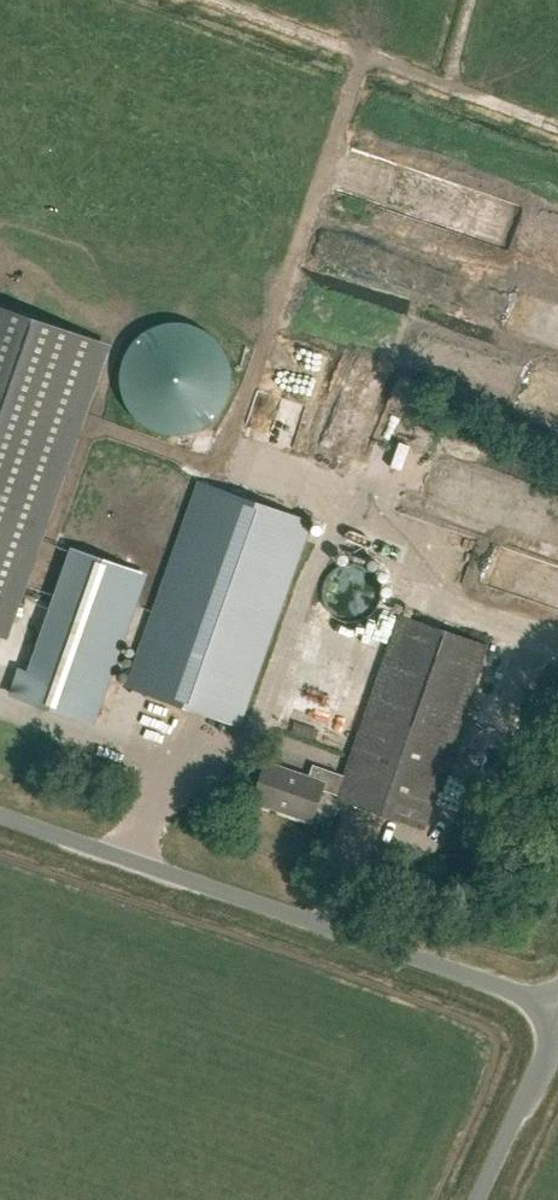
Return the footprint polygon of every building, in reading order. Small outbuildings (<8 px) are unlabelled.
[(0,306),(0,637),(7,640),(111,345),(0,306)] [(306,399),(329,389),(322,373),(299,383),(306,399)] [(294,444),(302,420),(287,415),(278,439),(294,444)] [(310,521),(196,481),(124,686),(238,727),(310,521)] [(147,573),(70,546),(27,671),(17,667),(8,695),(94,725),(147,573)] [(139,610),(147,613),(158,578),(149,576),(139,610)] [(398,617),(341,778),(334,796),(333,801),(418,831),(483,647),(398,617)] [(314,632),(308,649),(361,669),(367,652),(314,632)] [(313,688),(309,701),(336,709),(340,696),(313,688)] [(334,796),(341,778),(308,767),(304,779),(260,764),(246,802),(305,823),(316,790),(334,796)]
